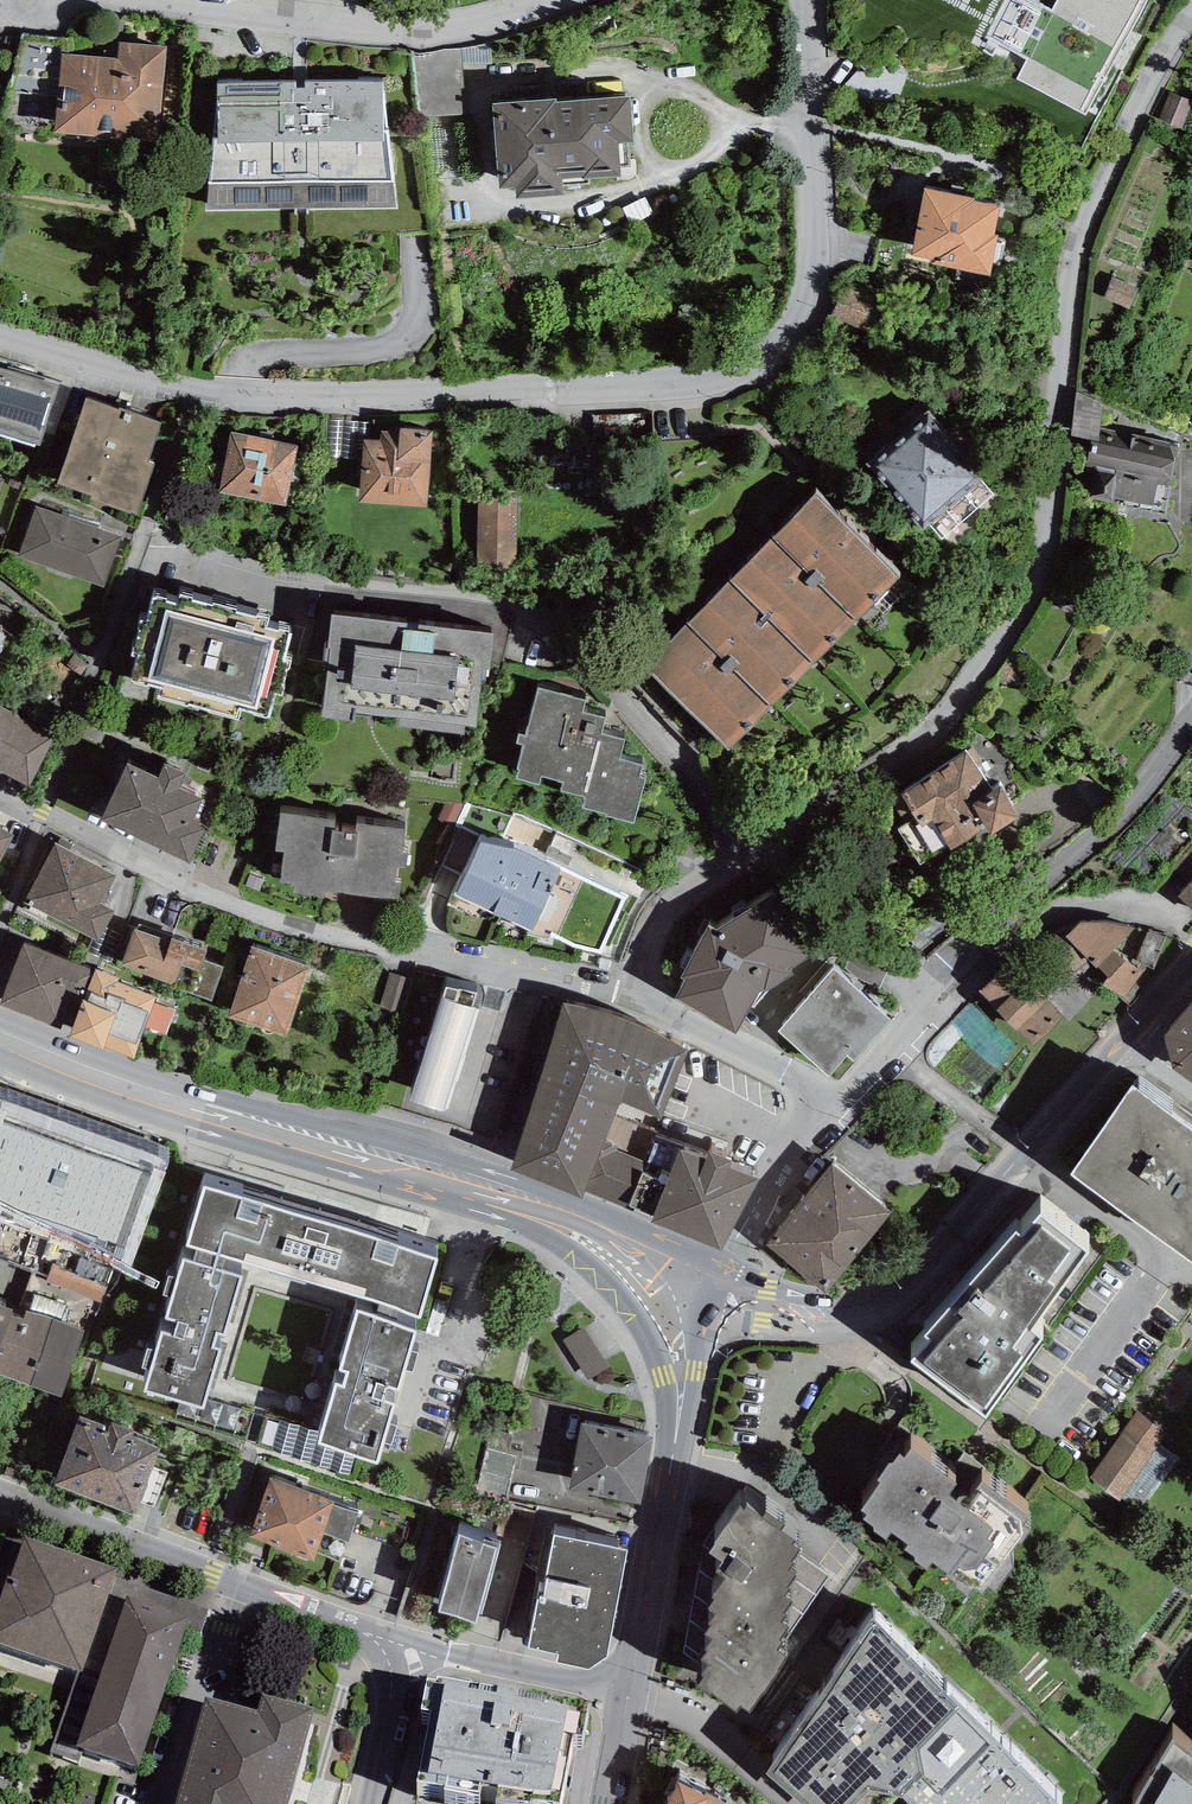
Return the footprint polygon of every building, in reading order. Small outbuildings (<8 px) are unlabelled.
[(1052,10),(1033,0),(1005,0),(985,37),(1028,59),(1017,79),(1085,116),(1148,0),(1058,0),(1052,10)] [(16,93),(58,97),(61,54),(73,55),(74,39),(21,35),(16,93)] [(160,142),(167,46),(119,43),(118,59),(73,55),(61,54),(58,97),(55,134),(160,142)] [(382,80),(218,83),(206,211),(399,212),(382,80)] [(1170,92),(1159,119),(1181,128),(1191,102),(1191,101),(1170,92)] [(558,98),(492,103),(499,188),(515,187),(516,199),(564,195),(563,186),(591,184),(590,179),(620,177),(619,168),(629,167),(628,142),(633,142),(630,96),(558,101),(558,98)] [(1000,206),(974,201),(975,197),(924,187),(911,255),(932,259),(931,265),(990,276),(991,270),(998,235),(995,234),(1000,206)] [(1103,299),(1130,310),(1139,288),(1113,276),(1103,299)] [(0,367),(0,433),(39,445),(58,385),(0,367)] [(1091,441),(1098,442),(1099,427),(1101,402),(1077,392),(1071,437),(1091,441)] [(119,410),(85,398),(57,484),(91,496),(90,499),(137,515),(154,464),(147,462),(161,422),(120,408),(119,410)] [(930,409),(866,464),(923,530),(987,476),(930,409)] [(370,422),(325,420),(324,458),(363,460),(363,440),(369,440),(370,422)] [(1178,446),(1099,427),(1098,442),(1091,441),(1081,498),(1165,514),(1178,446)] [(381,431),(381,441),(369,440),(363,440),(363,460),(359,503),(428,508),(433,430),(399,428),(399,432),(381,431)] [(252,499),(265,439),(232,432),(220,492),(252,499)] [(265,439),(252,499),(286,507),(299,446),(265,439)] [(479,491),(478,568),(517,568),(517,491),(479,491)] [(815,495),(646,668),(730,750),(900,577),(815,495)] [(121,536),(36,506),(18,556),(103,586),(121,536)] [(156,599),(152,598),(146,621),(141,619),(131,656),(137,658),(131,681),(161,689),(159,698),(238,718),(240,710),(269,718),(276,695),(282,697),(292,659),(287,657),(293,634),(267,627),(270,618),(257,614),(256,618),(236,613),(237,609),(213,603),(212,606),(192,601),(193,598),(179,594),(176,604),(166,602),(167,599),(157,596),(156,599)] [(354,713),(400,718),(399,726),(464,734),(465,726),(474,727),(482,669),(490,670),(494,634),(332,614),(329,643),(325,643),(322,662),(327,663),(322,717),(353,721),(354,713)] [(585,700),(538,688),(525,734),(519,733),(516,743),(523,744),(516,769),(518,769),(516,779),(539,785),(541,776),(563,782),(561,790),(585,797),(582,807),(607,814),(606,817),(634,824),(646,778),(640,776),(643,765),(620,758),(625,739),(601,733),(605,718),(582,712),(585,700)] [(30,788),(57,737),(0,707),(0,771),(30,788)] [(968,752),(902,794),(905,799),(894,806),(906,825),(897,830),(920,865),(949,847),(951,850),(986,827),(991,835),(1020,817),(1000,785),(993,790),(968,752)] [(189,863),(205,829),(192,822),(203,797),(180,786),(186,774),(164,764),(157,777),(126,763),(99,821),(189,863)] [(336,820),(280,812),(275,850),(285,852),(280,882),(294,884),(293,894),(323,898),(324,890),(399,901),(401,884),(395,883),(398,865),(406,867),(408,854),(402,853),(406,829),(357,822),(355,834),(334,831),(336,820)] [(458,824),(445,862),(462,868),(474,829),(458,824)] [(14,835),(0,828),(0,862),(14,835)] [(514,848),(479,842),(453,894),(530,931),(528,936),(548,939),(550,936),(572,947),(600,954),(625,897),(549,860),(547,863),(514,848)] [(117,875),(55,843),(23,903),(92,939),(99,942),(106,928),(115,910),(102,903),(117,875)] [(1172,865),(1191,882),(1178,897),(1191,909),(1191,843),(1172,865)] [(685,981),(674,1000),(735,1034),(759,993),(794,975),(791,969),(811,956),(771,894),(717,931),(708,927),(681,978),(685,981)] [(1080,923),(1066,937),(1089,962),(1096,968),(1098,966),(1113,950),(1134,928),(1105,922),(1080,923)] [(123,935),(106,928),(99,942),(92,939),(86,951),(112,962),(123,935)] [(1057,988),(1089,962),(1066,937),(1054,928),(1021,956),(1057,988)] [(170,942),(135,929),(121,966),(170,984),(169,986),(212,1001),(224,967),(204,959),(207,951),(172,939),(170,942)] [(1167,936),(1148,931),(1137,962),(1154,970),(1167,936)] [(96,969),(95,971),(23,944),(0,1004),(0,1006),(62,1029),(64,1024),(73,1028),(69,1037),(103,1050),(105,1047),(133,1058),(145,1027),(154,1002),(156,996),(118,981),(119,978),(96,969)] [(251,947),(228,1018),(286,1036),(309,965),(251,947)] [(1113,950),(1098,966),(1108,978),(1102,986),(1124,997),(1142,974),(1113,950)] [(853,952),(844,968),(856,980),(880,989),(891,966),(853,952)] [(1012,961),(980,991),(1033,1048),(1065,1017),(1012,961)] [(889,1019),(835,968),(779,1031),(828,1075),(847,1055),(854,1061),(889,1019)] [(390,972),(379,1007),(404,1015),(415,980),(390,972)] [(442,997),(411,1101),(448,1112),(479,1009),(442,997)] [(154,1002),(145,1027),(166,1035),(176,1010),(154,1002)] [(616,1017),(564,1002),(511,1170),(583,1199),(585,1193),(604,1142),(620,1102),(662,1118),(689,1051),(653,1032),(616,1017)] [(1165,1035),(1173,1069),(1191,1081),(1191,1004),(1165,1035)] [(1072,1175),(1191,1264),(1191,1130),(1133,1087),(1072,1175)] [(134,1262),(172,1155),(0,1099),(0,1218),(134,1262)] [(708,1155),(654,1137),(645,1162),(629,1207),(654,1215),(650,1222),(721,1251),(759,1179),(728,1168),(732,1161),(710,1152),(708,1155)] [(617,1147),(604,1142),(585,1193),(628,1209),(629,1207),(645,1162),(616,1150),(617,1147)] [(892,1214),(832,1165),(765,1246),(826,1295),(892,1214)] [(437,1258),(204,1188),(186,1245),(197,1249),(193,1261),(184,1258),(143,1392),(203,1410),(206,1399),(221,1351),(213,1348),(217,1333),(225,1335),(242,1279),(239,1278),(243,1262),(361,1298),(339,1370),(350,1373),(345,1387),(335,1384),(320,1433),(316,1446),(356,1458),(376,1465),(417,1332),(413,1331),(417,1318),(419,1318),(437,1258)] [(1015,1232),(925,1336),(931,1341),(911,1362),(985,1418),(1043,1340),(1031,1331),(1089,1254),(1039,1216),(1022,1236),(1015,1232)] [(108,1286),(52,1265),(46,1281),(101,1303),(108,1286)] [(12,1316),(14,1311),(0,1306),(0,1348),(12,1316)] [(12,1316),(0,1348),(0,1376),(60,1398),(84,1332),(25,1311),(22,1319),(12,1316)] [(609,1366),(583,1326),(562,1339),(589,1379),(609,1366)] [(1172,1459),(1147,1444),(1164,1415),(1130,1395),(1090,1464),(1150,1498),(1172,1459)] [(108,1427),(80,1416),(53,1484),(134,1516),(139,1503),(154,1508),(167,1474),(153,1468),(161,1448),(133,1437),(135,1432),(110,1422),(108,1427)] [(351,1475),(356,1458),(316,1446),(320,1433),(280,1421),(271,1451),(351,1475)] [(653,1436),(581,1424),(570,1490),(641,1503),(653,1436)] [(516,1457),(486,1449),(477,1493),(507,1501),(516,1457)] [(973,1495),(911,1449),(904,1458),(900,1454),(893,1464),(890,1462),(878,1479),(881,1482),(860,1511),(867,1516),(863,1520),(874,1528),(872,1530),(886,1540),(892,1533),(908,1545),(904,1550),(915,1558),(913,1560),(927,1571),(933,1563),(948,1574),(945,1579),(968,1596),(974,1588),(983,1595),(989,1587),(996,1592),(1018,1562),(1008,1555),(1017,1543),(1022,1546),(1031,1533),(1021,1526),(1028,1517),(982,1483),(973,1495)] [(335,1500),(269,1478),(249,1538),(315,1560),(317,1552),(343,1561),(359,1514),(333,1505),(335,1500)] [(761,1518),(746,1507),(744,1511),(740,1508),(713,1543),(715,1545),(709,1553),(723,1563),(716,1572),(725,1579),(712,1598),(715,1600),(708,1609),(716,1615),(709,1625),(711,1626),(704,1635),(712,1640),(704,1650),(707,1652),(701,1661),(708,1667),(702,1676),(704,1678),(697,1686),(711,1696),(712,1694),(737,1712),(741,1706),(749,1712),(763,1694),(764,1695),(780,1673),(776,1670),(786,1657),(777,1651),(782,1644),(779,1641),(789,1628),(782,1623),(787,1616),(784,1614),(792,1602),(785,1597),(789,1591),(787,1589),(796,1576),(789,1570),(794,1563),(791,1561),(800,1550),(792,1545),(795,1542),(780,1531),(784,1525),(766,1512),(761,1518)] [(628,1550),(556,1535),(543,1597),(538,1596),(528,1646),(557,1652),(555,1660),(590,1667),(607,1655),(628,1550)] [(459,1536),(439,1612),(476,1622),(497,1546),(459,1536)] [(115,1577),(118,1569),(25,1537),(0,1603),(0,1643),(78,1670),(50,1753),(79,1762),(83,1748),(139,1766),(187,1624),(202,1629),(208,1610),(115,1577)] [(875,1618),(766,1774),(803,1803),(1056,1803),(875,1618)] [(531,1798),(561,1803),(573,1734),(583,1735),(589,1703),(516,1690),(517,1685),(499,1682),(498,1686),(438,1675),(437,1680),(426,1678),(421,1709),(430,1710),(417,1781),(445,1785),(444,1790),(480,1796),(482,1782),(498,1785),(496,1798),(530,1803),(531,1798)] [(207,1696),(176,1803),(286,1803),(314,1707),(261,1692),(256,1710),(207,1696)] [(1172,1744),(1136,1803),(1191,1803),(1191,1758),(1172,1744)] [(705,1793),(704,1796),(679,1783),(668,1803),(726,1803),(705,1793)]
